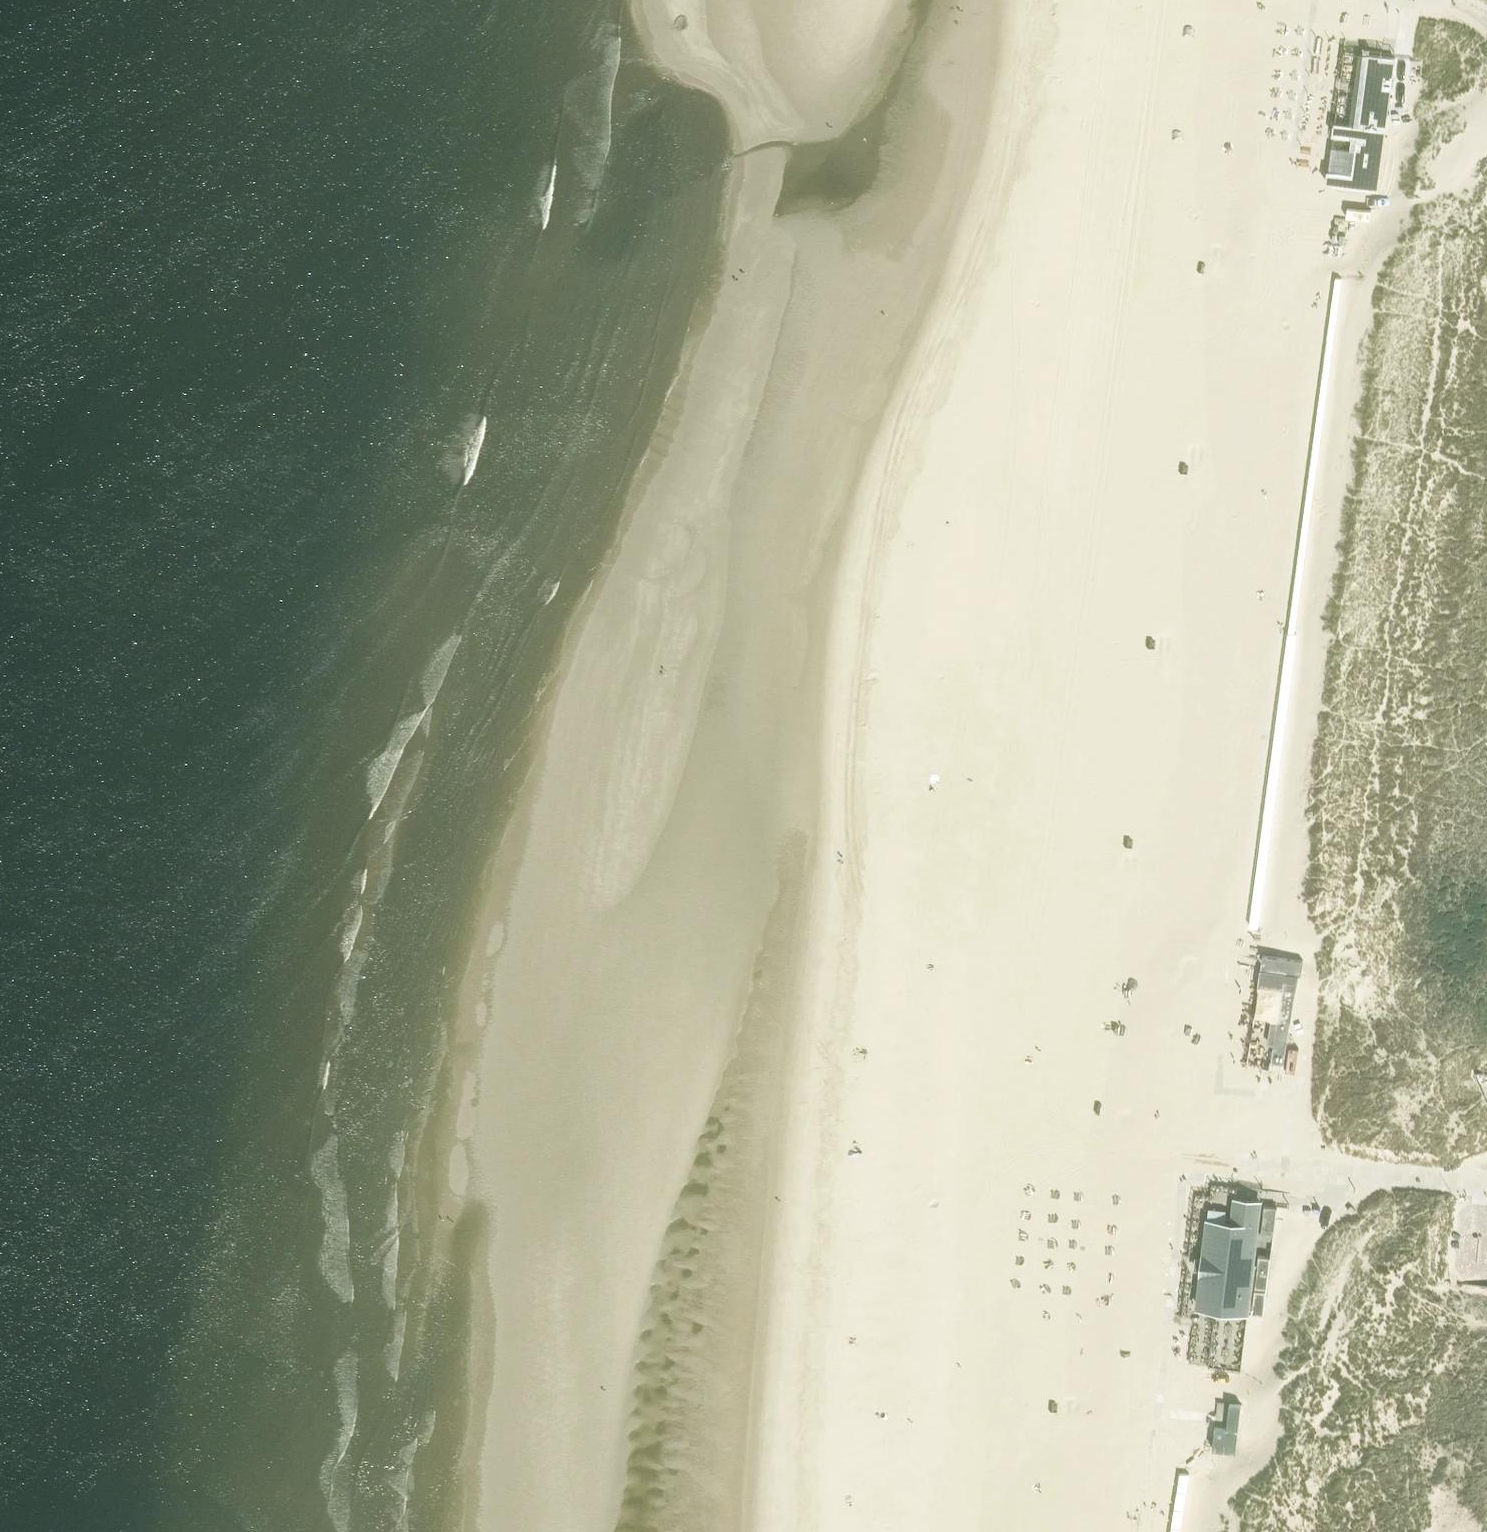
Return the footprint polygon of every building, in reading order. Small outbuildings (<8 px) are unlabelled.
[(1394,56),(1368,53),(1359,124),(1384,128),(1394,56)] [(1328,169),(1326,182),(1376,188),(1384,128),(1359,124),(1334,121),(1333,134),(1357,138),(1353,172),(1328,169)] [(1304,957),(1263,953),(1259,986),(1283,988),(1280,1018),(1276,1058),(1275,1058),(1274,1068),(1289,1069),(1290,1060),(1288,1059),(1293,1020),(1299,971),(1302,972),(1304,957)] [(1486,1099),(1486,1074),(1475,1073),(1486,1099)] [(1260,1201),(1235,1198),(1232,1216),(1225,1216),(1224,1222),(1207,1220),(1203,1256),(1197,1256),(1195,1266),(1202,1267),(1198,1303),(1251,1309),(1251,1311),(1264,1312),(1270,1255),(1258,1254),(1257,1262),(1252,1261),(1260,1201)] [(1248,1405),(1226,1402),(1220,1448),(1242,1451),(1248,1405)]
